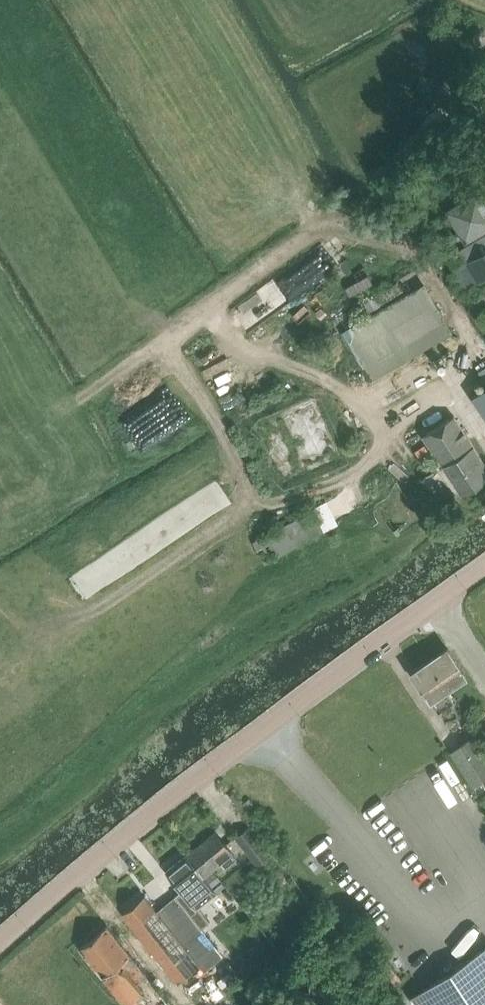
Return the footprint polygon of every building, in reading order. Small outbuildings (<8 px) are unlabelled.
[(484,230),(484,201),(479,189),(445,209),(459,232),(455,235),(458,240),(462,237),(465,242),(484,230)] [(484,277),(484,233),(447,256),(467,288),(484,277)] [(365,317),(341,332),(371,381),(451,333),(422,284),(382,307),(365,317)] [(471,395),(484,417),(484,386),(471,395)] [(484,480),(484,463),(454,414),(423,434),(462,495),(484,480)] [(435,468),(441,464),(438,459),(432,463),(429,460),(421,459),(414,464),(413,472),(418,479),(427,481),(433,475),(435,468)] [(439,521),(457,509),(451,501),(434,513),(439,521)] [(263,561),(336,523),(325,503),(253,541),(263,561)] [(448,646),(430,658),(450,688),(468,676),(448,646)] [(430,658),(412,670),(432,701),(450,688),(430,658)] [(484,775),(484,756),(471,736),(451,750),(474,782),(484,775)] [(257,863),(271,851),(249,826),(236,837),(257,863)] [(216,831),(187,854),(203,875),(220,861),(225,867),(236,859),(231,852),(232,851),(216,831)] [(187,854),(167,870),(182,888),(174,895),(198,923),(202,928),(211,921),(199,906),(210,897),(216,892),(214,889),(205,877),(203,875),(187,854)] [(213,871),(205,877),(214,889),(222,882),(213,871)] [(122,912),(198,1004),(199,1004),(202,1002),(204,1004),(234,1004),(205,970),(204,969),(187,948),(206,933),(202,928),(198,923),(174,895),(156,910),(143,895),(122,912)] [(106,924),(79,946),(126,1004),(163,1004),(167,1001),(106,924)] [(410,997),(415,1004),(484,1004),(484,947),(410,997)] [(326,1004),(354,1004),(345,991),(335,998),(323,982),(314,988),(326,1004)]
